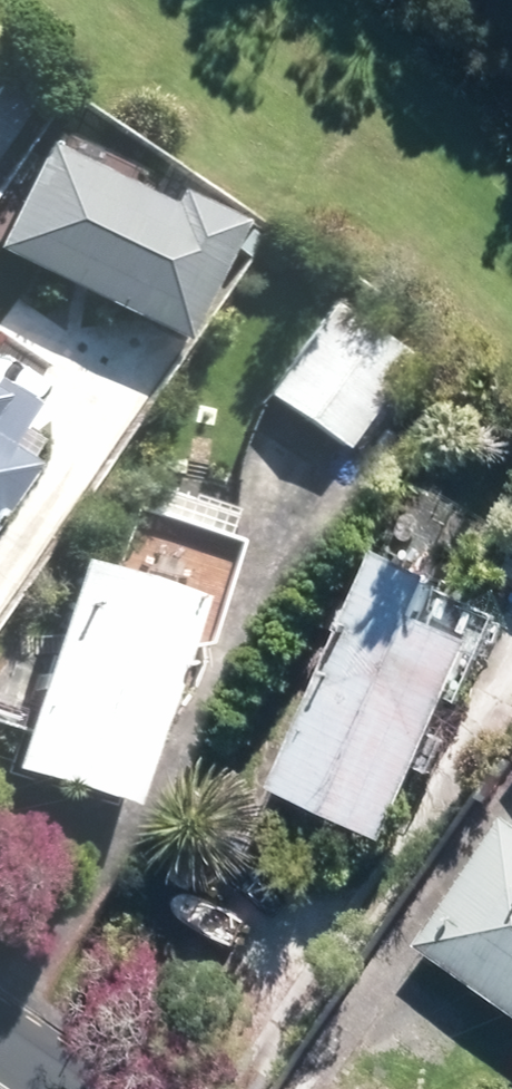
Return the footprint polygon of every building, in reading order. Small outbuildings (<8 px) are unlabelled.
[(0,98),(0,136),(18,110),(0,98)] [(227,254),(162,207),(90,305),(155,352),(227,254)] [(389,361),(326,317),(269,399),(332,443),(389,361)] [(0,414),(0,432),(8,420),(0,414)] [(10,466),(0,459),(0,481),(10,466)] [(383,564),(277,789),(386,840),(473,654),(413,626),(432,587),(383,564)] [(181,606),(71,573),(12,768),(122,801),(181,606)] [(508,829),(426,945),(511,1006),(511,832),(508,829)]
